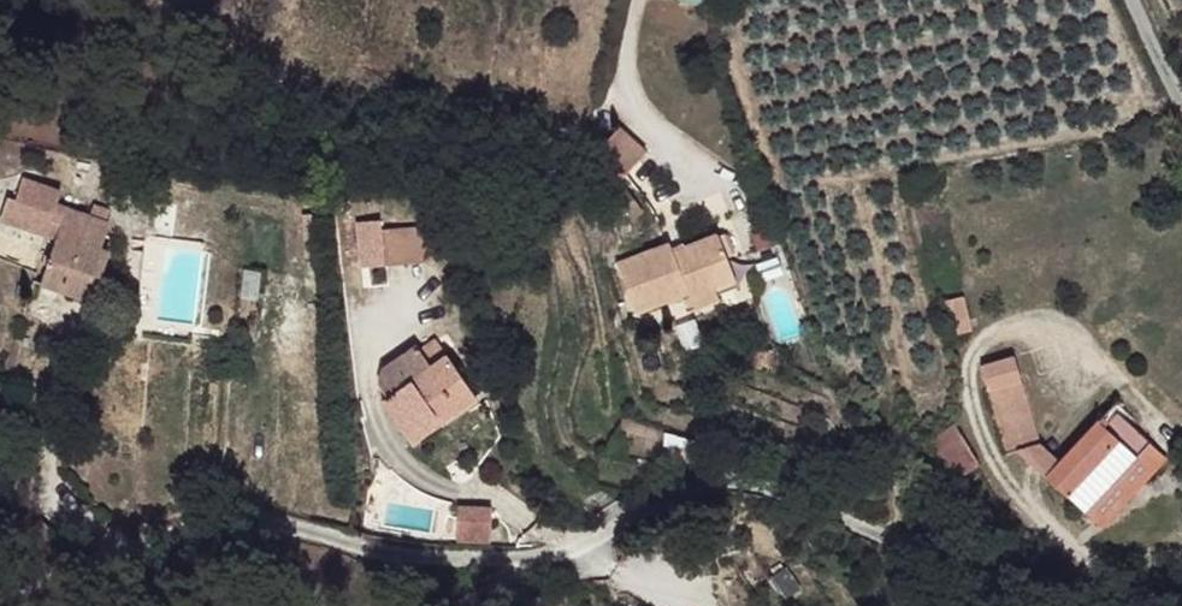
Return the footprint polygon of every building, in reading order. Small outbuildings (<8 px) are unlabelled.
[(594,152),(625,179),(649,152),(618,125),(594,152)] [(69,239),(45,298),(94,316),(113,267),(101,265),(113,237),(55,217),(50,234),(69,239)] [(367,227),(362,265),(431,274),(435,237),(367,227)] [(671,245),(688,292),(738,275),(725,227),(671,245)] [(612,253),(629,306),(681,290),(681,293),(688,292),(671,245),(666,237),(612,253)] [(688,292),(692,307),(722,297),(720,287),(745,282),(738,275),(688,292)] [(681,293),(684,309),(692,307),(688,292),(681,293)] [(947,297),(956,332),(978,325),(973,293),(947,297)] [(985,361),(1000,434),(1020,374),(1016,356),(985,361)] [(391,409),(409,446),(441,425),(448,440),(484,419),(464,374),(443,386),(391,409)] [(1038,447),(1020,374),(1000,434),(1006,454),(1038,447)] [(1109,402),(1045,475),(1088,512),(1149,438),(1109,402)] [(954,480),(978,467),(953,423),(929,437),(954,480)] [(409,446),(418,457),(448,440),(441,425),(409,446)] [(456,509),(449,541),(486,545),(492,518),(456,509)]
